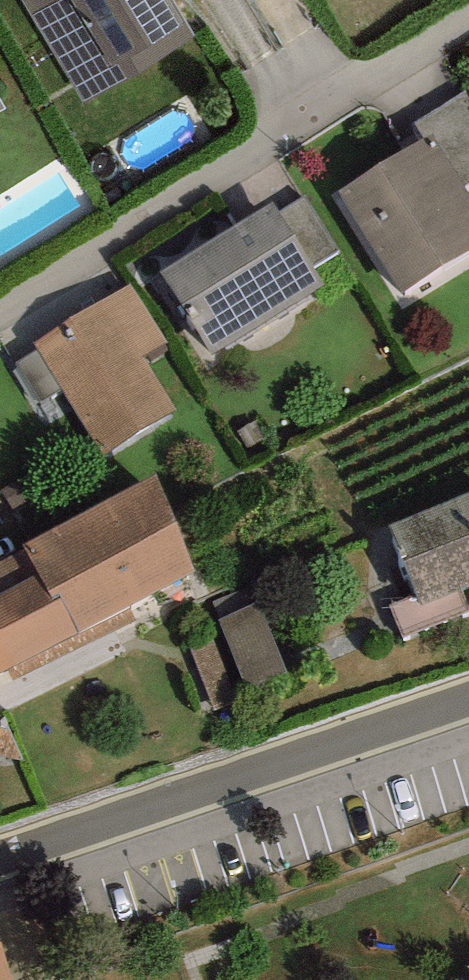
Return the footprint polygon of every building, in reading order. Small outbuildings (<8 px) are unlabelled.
[(83,102),(195,37),(173,0),(24,0),(83,102)] [(466,187),(468,185),(468,97),(466,91),(414,123),(424,140),(433,134),(466,187)] [(402,293),(468,253),(468,193),(466,187),(433,134),(424,140),(340,191),(402,293)] [(279,211),(314,268),(340,251),(304,195),(279,211)] [(161,272),(212,355),(325,285),(314,268),(279,211),(274,203),(161,272)] [(166,342),(130,285),(35,343),(39,350),(63,388),(104,454),(176,409),(143,356),(166,342)] [(41,402),(63,388),(39,350),(17,363),(41,402)] [(157,475),(24,545),(26,550),(53,600),(61,596),(79,631),(129,605),(194,571),(157,475)] [(388,525),(417,595),(391,605),(404,636),(468,610),(468,604),(463,590),(468,587),(468,492),(388,525)] [(8,668),(79,631),(61,596),(53,600),(26,550),(0,564),(0,672),(8,668)] [(137,620),(129,605),(79,631),(8,668),(15,679),(137,620)] [(222,624),(254,696),(291,679),(260,608),(222,624)] [(0,945),(0,979),(13,979),(0,945)]
